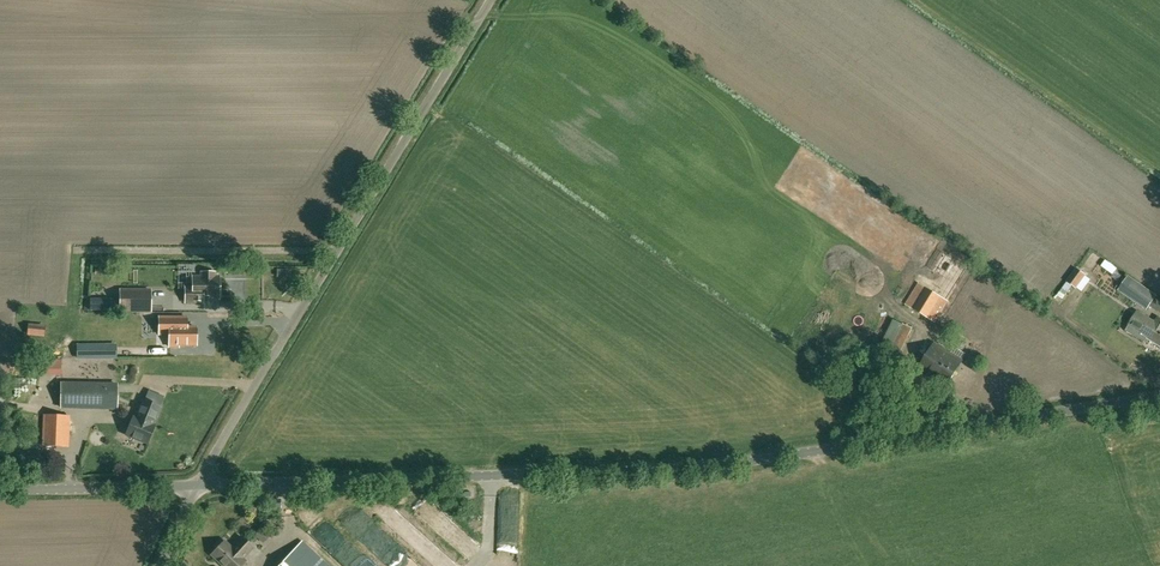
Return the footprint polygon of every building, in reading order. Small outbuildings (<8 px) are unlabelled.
[(959,255),(955,260),(943,253),(932,271),(957,286),(960,280),(958,279),(965,267),(964,266),(968,260),(959,255)] [(1112,273),(1116,267),(1104,260),(1100,265),(1112,273)] [(1076,288),(1086,275),(1076,268),(1067,281),(1076,288)] [(214,273),(201,273),(201,277),(192,277),(192,288),(185,288),(185,303),(202,303),(202,298),(219,298),(219,277),(214,277),(214,273)] [(1118,290),(1146,310),(1157,296),(1128,276),(1118,290)] [(919,284),(907,304),(935,321),(947,301),(919,284)] [(1062,288),(1057,295),(1062,299),(1067,292),(1062,288)] [(152,289),(120,289),(120,312),(152,312),(152,289)] [(90,311),(106,311),(106,299),(90,299),(90,311)] [(1155,322),(1137,311),(1128,325),(1159,345),(1159,318),(1158,317),(1155,322)] [(180,318),(179,318),(174,318),(159,318),(159,334),(169,334),(169,347),(179,347),(179,345),(196,345),(196,327),(187,327),(187,319),(187,318),(185,318),(180,318)] [(900,353),(912,328),(893,319),(881,345),(890,349),(900,353)] [(29,325),(28,333),(44,335),(44,326),(29,325)] [(77,344),(77,359),(104,359),(104,344),(77,344)] [(962,360),(934,344),(919,370),(947,386),(962,360)] [(883,352),(879,361),(891,367),(895,358),(883,352)] [(61,407),(104,408),(116,409),(117,401),(117,385),(105,385),(61,384),(61,407)] [(143,400),(135,418),(133,418),(126,435),(147,444),(154,426),(153,426),(161,408),(143,400)] [(68,447),(68,416),(45,415),(44,446),(68,447)] [(519,532),(519,490),(498,490),(498,532),(519,532)] [(253,548),(243,538),(232,549),(224,541),(212,555),(224,565),(242,565),(246,562),(243,559),(253,548)] [(340,563),(355,549),(346,539),(331,554),(340,563)] [(302,542),(279,565),(327,565),(302,542)]
